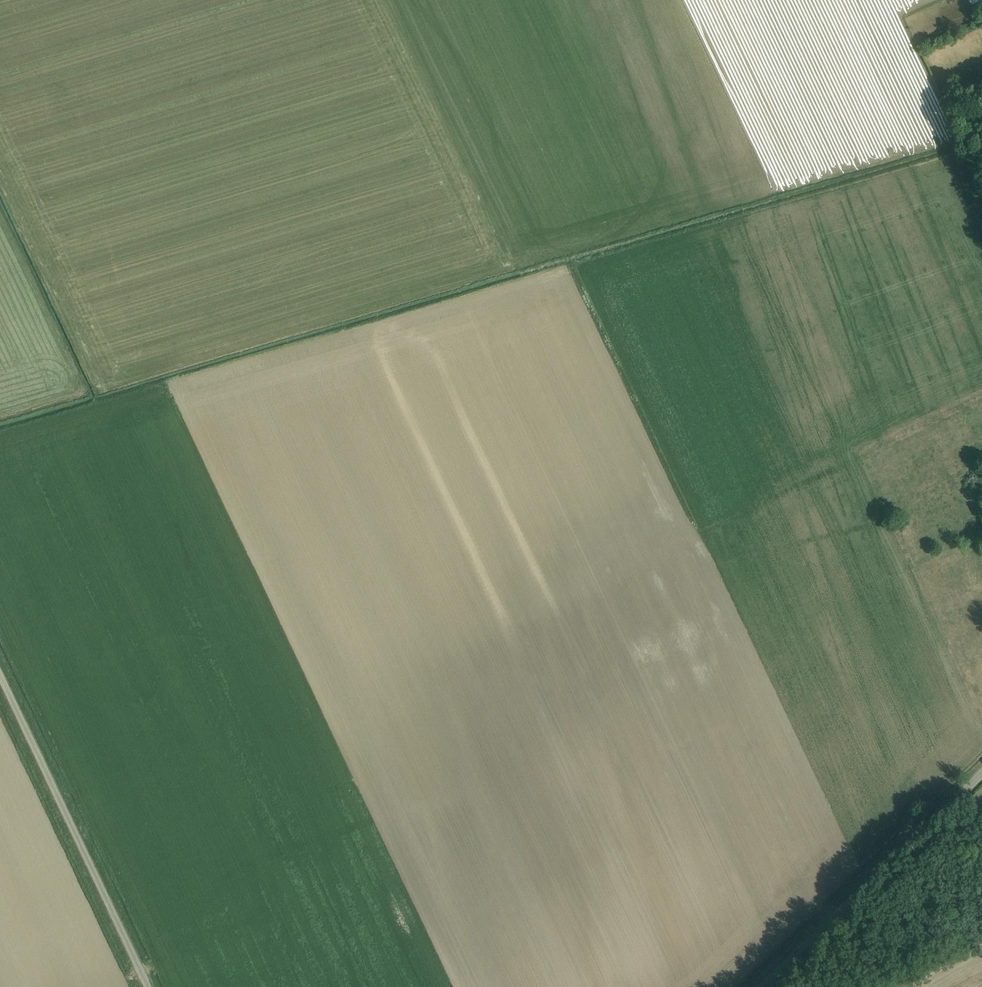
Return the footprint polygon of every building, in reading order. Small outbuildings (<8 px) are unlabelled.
[(969,134),(974,144),(979,141),(975,131),(969,134)]
